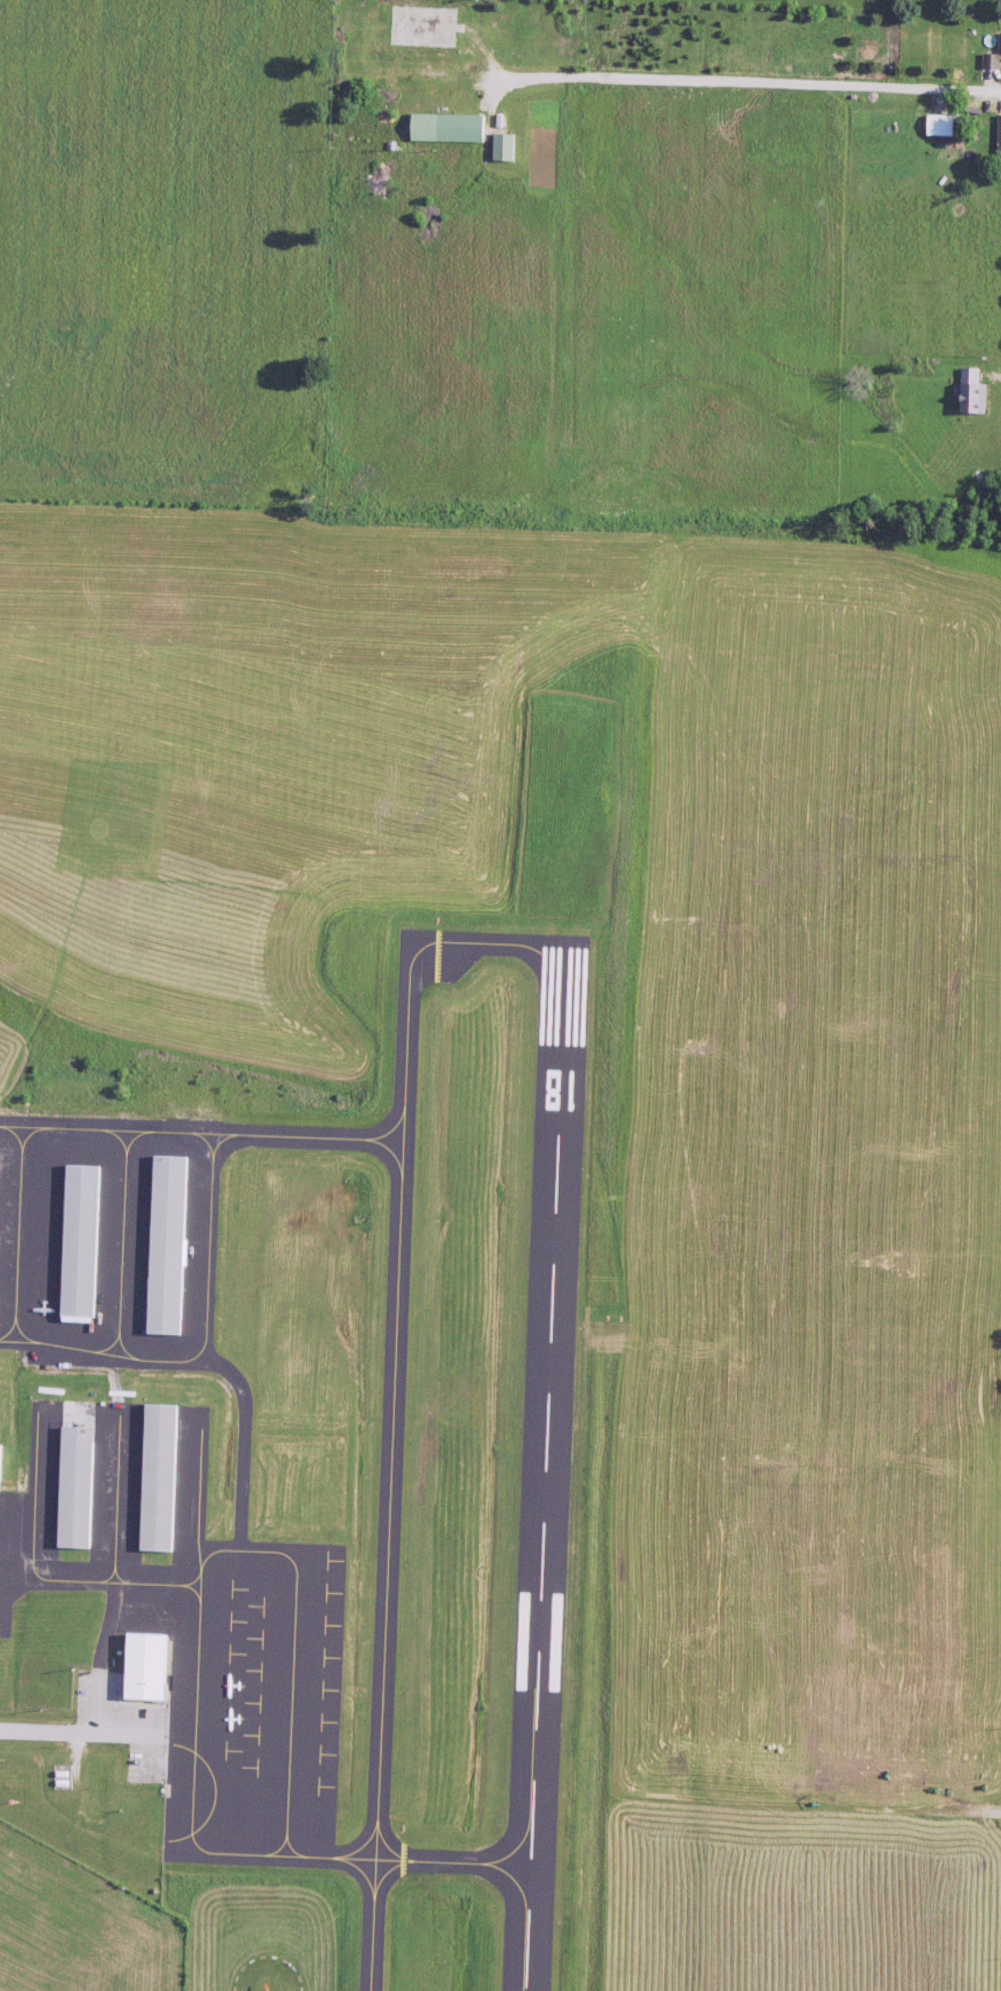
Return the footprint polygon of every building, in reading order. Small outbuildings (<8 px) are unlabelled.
[(463,47),(464,6),(394,4),(393,45),(463,47)] [(998,70),(998,62),(1000,62),(1000,34),(995,34),(995,55),(979,55),(979,70),(998,70)] [(413,113),(413,141),(491,141),(491,113),(413,113)] [(496,159),(520,159),(520,133),(496,133),(496,159)] [(976,368),(958,368),(958,413),(982,413),(982,383),(976,383),(976,368)] [(194,1157),(159,1156),(153,1333),(189,1334),(194,1157)] [(107,1166),(71,1165),(67,1317),(103,1317),(107,1166)] [(102,1402),(65,1401),(61,1548),(97,1549),(102,1402)] [(185,1405),(149,1404),(144,1551),(180,1552),(185,1405)] [(129,1634),(127,1700),(172,1701),(175,1636),(129,1634)]
